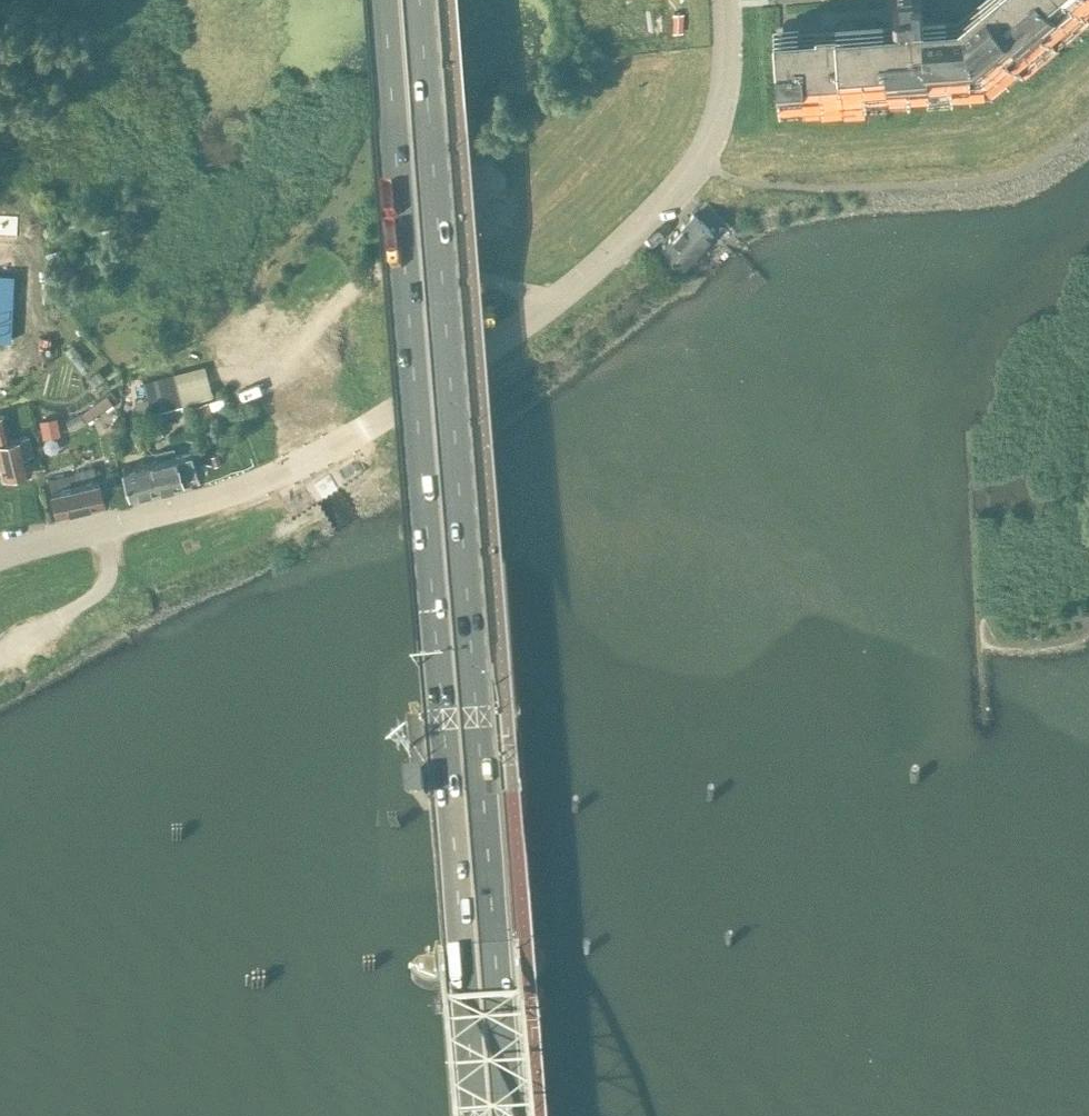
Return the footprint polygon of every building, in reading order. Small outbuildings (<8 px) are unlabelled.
[(772,27),(778,113),(992,98),(1088,16),(1088,0),(969,0),(956,11),(935,12),(923,13),(922,4),(922,0),(892,0),(893,15),(816,20),(816,24),(772,27)] [(694,212),(663,244),(681,261),(680,262),(682,263),(683,262),(683,261),(685,260),(689,264),(697,255),(693,251),(711,232),(712,232),(713,231),(712,229),(711,230),(694,212)] [(18,233),(19,218),(18,218),(0,217),(0,233),(18,233)] [(13,340),(16,272),(0,271),(0,339),(13,340)] [(415,334),(415,338),(444,336),(442,311),(413,313),(414,328),(415,334)] [(142,381),(151,413),(183,404),(174,372),(142,381)] [(82,411),(88,420),(113,402),(107,394),(82,411)] [(66,419),(72,432),(87,424),(81,412),(66,419)] [(6,478),(32,472),(28,454),(33,453),(29,434),(11,439),(5,413),(0,415),(0,453),(6,478)] [(40,420),(42,437),(60,435),(57,417),(40,420)] [(192,451),(150,461),(158,490),(192,482),(190,476),(198,474),(192,451)] [(124,467),(131,496),(158,490),(150,461),(124,467)] [(52,491),(57,515),(105,504),(100,480),(52,491)] [(483,523),(484,519),(483,515),(479,513),(406,518),(402,521),(401,525),(403,529),(406,531),(480,526),(483,523)] [(418,724),(418,726),(423,794),(410,795),(411,821),(427,820),(429,822),(431,822),(432,822),(501,817),(503,817),(505,815),(507,814),(507,811),(508,809),(501,720),(500,718),(499,716),(497,714),(494,714),(425,719),(422,720),(420,721),(418,724)] [(543,972),(546,965),(544,959),(537,955),(531,953),(525,953),(431,960),(423,962),(418,964),(413,968),(410,975),(413,981),(418,985),(425,988),(432,990),(526,982),(532,980),(538,977),(543,972)]
